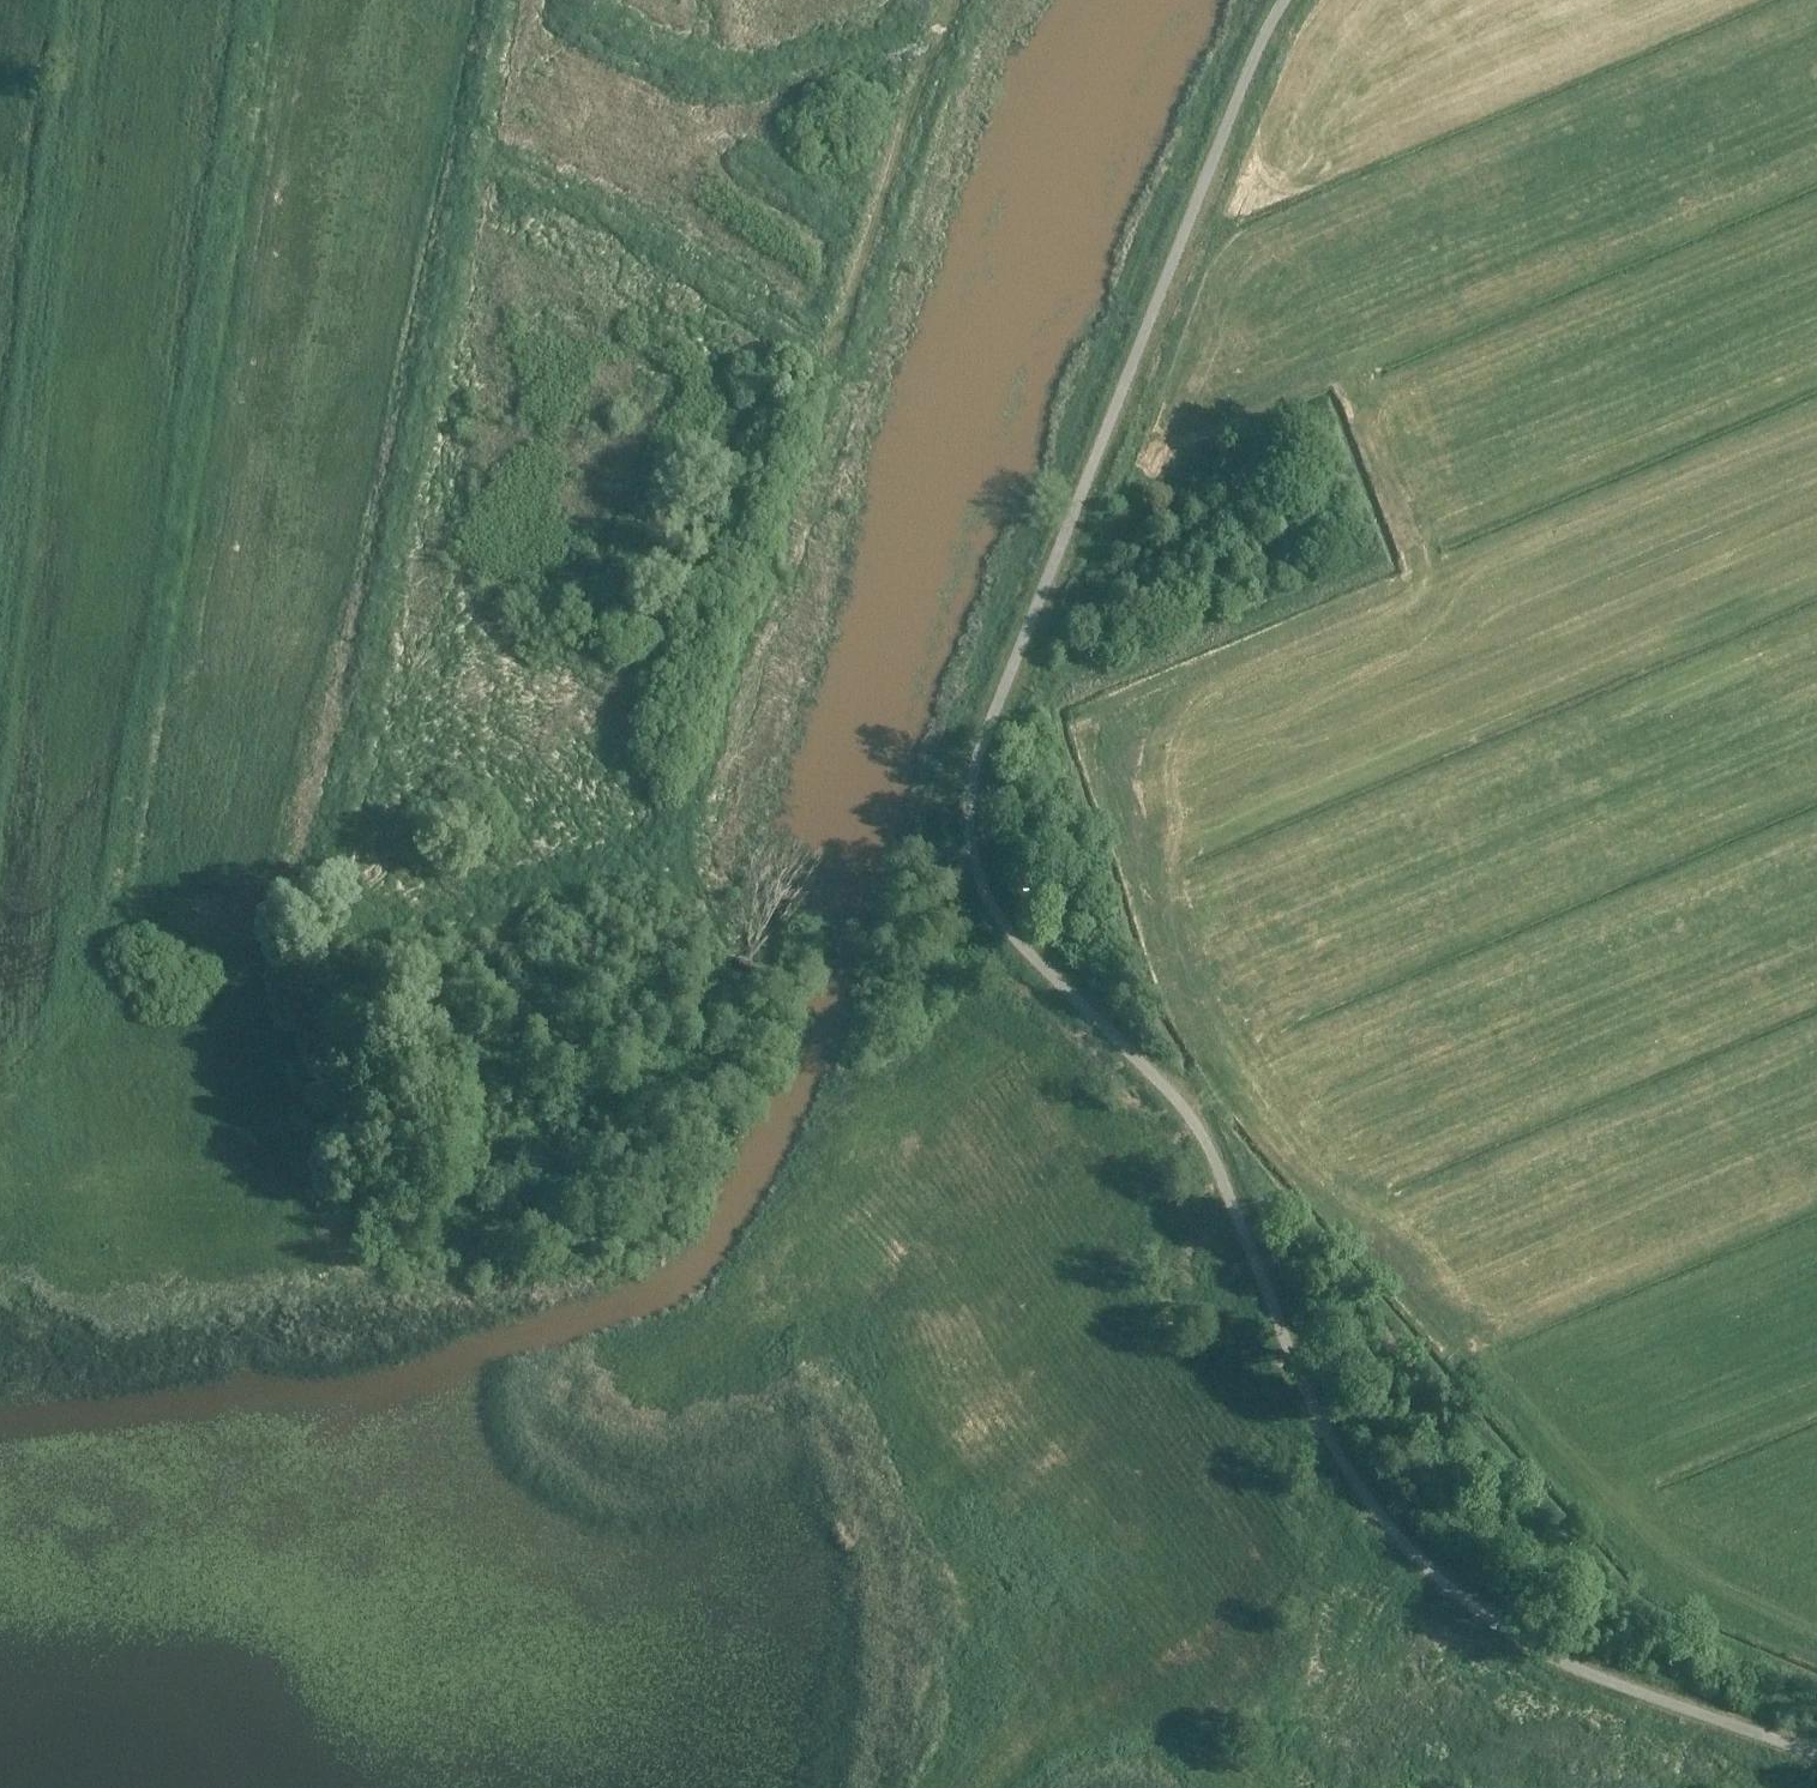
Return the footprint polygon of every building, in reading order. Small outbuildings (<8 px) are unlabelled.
[(1269,1256),(1257,1259),(1263,1279),(1275,1275),(1269,1256)]
